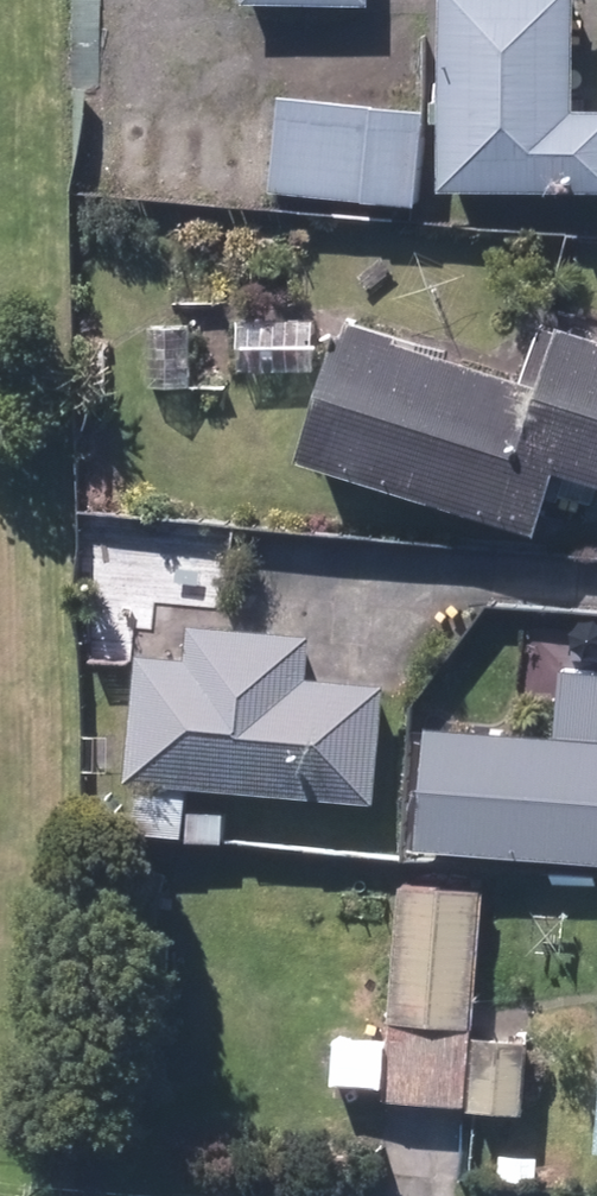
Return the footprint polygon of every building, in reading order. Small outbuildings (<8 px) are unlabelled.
[(596,191),(596,116),(572,116),(572,0),(440,0),(439,190),(596,191)] [(271,194),(413,208),(425,116),(281,99),(271,194)] [(532,536),(553,469),(564,473),(557,497),(593,508),(596,497),(596,340),(543,323),(523,384),(393,343),(394,338),(349,323),(343,344),(334,341),(295,460),(532,536)] [(238,372),(313,374),(313,325),(239,325),(238,372)] [(151,392),(190,391),(190,333),(152,332),(151,392)] [(92,409),(104,409),(105,363),(93,363),(92,409)] [(133,836),(183,841),(186,790),(372,805),(383,691),(305,685),(309,641),(189,630),(187,640),(168,640),(166,663),(135,661),(124,784),(138,786),(133,836)] [(596,865),(596,677),(561,673),(556,740),(426,731),(417,850),(596,865)] [(84,741),(85,774),(99,774),(98,741),(84,741)] [(189,832),(223,834),(225,806),(190,804),(189,832)] [(383,1102),(462,1109),(478,897),(399,892),(383,1102)]
